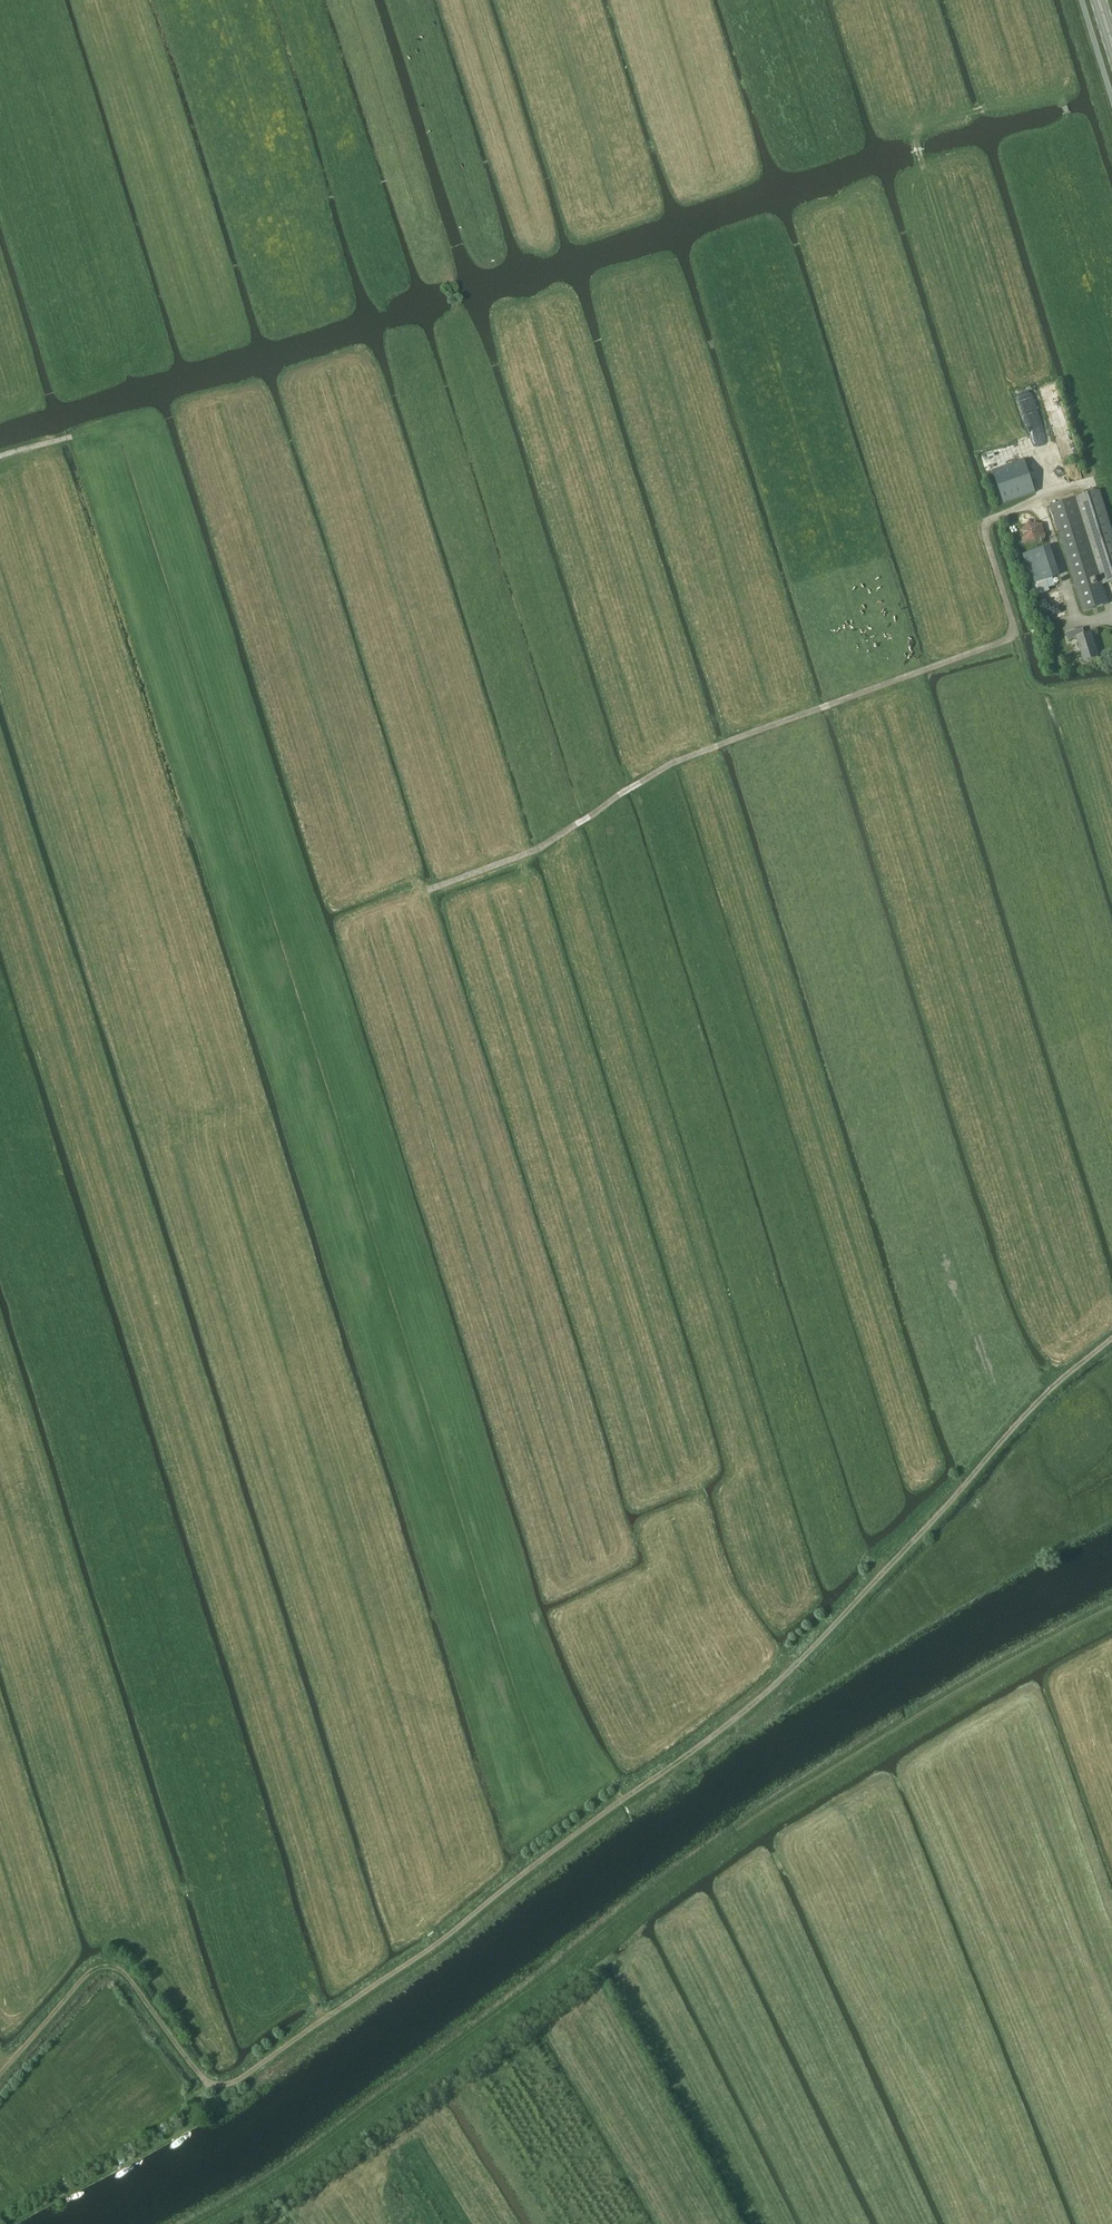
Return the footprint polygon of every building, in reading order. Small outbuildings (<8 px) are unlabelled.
[(1004,503),(1035,493),(1024,460),(993,471),(1004,503)] [(1111,581),(1111,531),(1099,491),(1050,506),(1083,612),(1108,603),(1102,584),(1111,581)] [(1060,576),(1051,547),(1027,554),(1036,584),(1060,576)] [(1084,663),(1098,658),(1090,633),(1085,635),(1083,629),(1066,634),(1068,641),(1077,638),(1084,663)]
